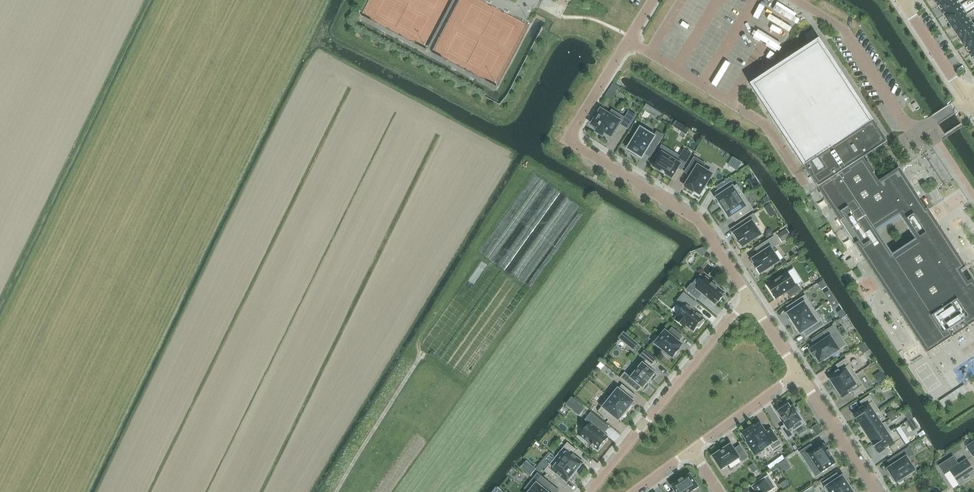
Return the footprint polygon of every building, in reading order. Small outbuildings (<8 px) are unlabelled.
[(938,7),(944,16),(961,6),(957,0),(948,0),(938,7)] [(967,15),(961,6),(944,16),(945,17),(951,26),(967,15)] [(973,24),(967,15),(951,26),(957,35),(973,24)] [(755,16),(752,21),(761,26),(764,21),(755,16)] [(675,34),(682,37),(688,22),(676,17),(671,28),(676,31),(675,34)] [(973,24),(957,35),(962,44),(963,44),(973,37),(973,26),(973,24)] [(816,35),(812,30),(804,35),(807,41),(816,35)] [(963,44),(963,45),(969,54),(973,51),(973,37),(963,44)] [(751,86),(813,180),(818,188),(927,354),(973,324),(973,282),(972,280),(968,283),(961,272),(966,269),(966,268),(928,210),(926,211),(899,169),(879,182),(873,174),(875,174),(868,163),(867,164),(864,159),(884,146),(887,144),(819,40),(777,68),(758,81),(751,86)] [(722,66),(719,70),(730,76),(732,72),(722,66)] [(647,104),(644,110),(656,118),(660,112),(647,104)] [(601,111),(598,110),(594,117),(596,119),(592,125),(599,129),(597,132),(602,136),(605,132),(611,136),(615,130),(617,131),(621,124),(623,125),(622,126),(628,129),(637,116),(629,111),(625,118),(619,114),(616,119),(601,110),(601,111)] [(640,130),(638,129),(634,136),(636,137),(628,149),(630,150),(628,152),(637,158),(639,155),(642,158),(646,151),(652,155),(664,136),(657,132),(654,137),(641,129),(640,130)] [(658,161),(653,167),(672,179),(679,168),(682,170),(691,154),(684,150),(680,156),(662,145),(654,158),(658,161)] [(706,164),(695,157),(687,169),(694,174),(686,186),(687,186),(686,188),(693,192),(694,191),(700,194),(704,188),(705,189),(709,183),(708,182),(712,175),(703,169),(706,164)] [(733,158),(729,165),(737,170),(742,163),(733,158)] [(754,176),(748,180),(753,188),(759,184),(754,176)] [(737,185),(735,186),(731,181),(717,190),(721,196),(716,198),(719,203),(718,204),(721,209),(744,195),(737,185)] [(754,210),(744,195),(721,209),(725,215),(727,214),(729,218),(734,216),(737,221),(754,210)] [(737,239),(742,247),(761,235),(753,223),(758,220),(754,214),(735,227),(738,232),(735,234),(738,238),(737,239)] [(787,229),(777,236),(781,241),(786,237),(787,239),(791,236),(787,229)] [(763,254),(753,260),(756,265),(754,266),(760,274),(779,261),(774,254),(771,249),(779,244),(774,237),(759,247),(763,254)] [(852,258),(846,261),(852,270),(857,266),(852,258)] [(788,273),(768,285),(776,299),(787,292),(790,298),(801,291),(797,285),(796,286),(788,273)] [(693,285),(688,291),(698,299),(702,294),(716,305),(718,302),(719,302),(723,297),(723,296),(725,293),(719,288),(721,287),(714,282),(713,283),(707,278),(698,289),(693,285)] [(823,281),(818,285),(822,290),(827,287),(823,281)] [(697,304),(684,293),(679,299),(686,305),(676,317),(677,318),(676,320),(685,327),(687,325),(693,331),(697,326),(699,327),(704,321),(702,320),(704,319),(692,309),(697,304)] [(793,325),(815,310),(805,295),(788,306),(792,311),(787,314),(790,318),(789,319),(793,325)] [(815,310),(793,325),(797,331),(798,330),(801,334),(805,331),(808,336),(825,325),(815,310)] [(842,310),(837,313),(840,319),(846,315),(842,310)] [(841,338),(833,326),(811,341),(816,347),(812,350),(813,351),(811,352),(814,357),(816,356),(820,362),(839,350),(834,342),(841,338)] [(665,332),(656,344),(664,351),(663,352),(669,357),(671,356),(673,358),(679,350),(678,349),(682,345),(678,342),(683,337),(672,328),(668,334),(665,332)] [(633,341),(630,345),(635,349),(638,345),(633,341)] [(625,373),(621,378),(638,392),(642,388),(643,389),(656,374),(651,370),(653,366),(654,367),(658,362),(644,351),(640,356),(646,360),(631,378),(625,373)] [(828,378),(835,388),(856,374),(846,359),(836,365),(839,370),(828,378)] [(866,390),(856,374),(835,388),(842,399),(853,391),(856,396),(866,390)] [(884,376),(877,381),(880,385),(887,380),(884,376)] [(607,396),(628,412),(632,407),(631,406),(634,402),(632,400),(636,396),(622,385),(611,398),(607,395),(607,396)] [(964,385),(939,401),(944,408),(969,391),(964,385)] [(623,418),(628,412),(607,396),(596,410),(613,424),(613,423),(611,422),(615,417),(619,421),(622,417),(623,418)] [(870,396),(860,402),(863,407),(853,414),(859,424),(879,410),(870,396)] [(794,436),(792,432),(804,425),(793,408),(792,410),(788,404),(778,410),(779,412),(778,413),(786,425),(781,428),(788,439),(794,436)] [(879,410),(859,424),(863,430),(864,429),(867,433),(882,423),(881,422),(886,420),(879,410)] [(605,425),(591,413),(586,420),(591,424),(581,436),(580,438),(586,443),(587,441),(593,446),(592,447),(594,448),(594,447),(598,450),(608,437),(600,431),(605,425)] [(912,418),(907,421),(914,432),(919,428),(918,427),(913,419),(912,418)] [(882,423),(867,433),(869,437),(868,438),(872,444),(889,433),(891,432),(885,423),(882,425),(882,423)] [(743,434),(747,441),(745,443),(749,448),(751,447),(756,454),(766,447),(771,454),(770,454),(770,455),(782,448),(777,441),(779,439),(772,429),(765,433),(759,425),(754,428),(753,427),(743,434)] [(803,425),(796,430),(799,435),(806,431),(803,425)] [(901,427),(896,430),(906,445),(910,442),(901,427)] [(897,437),(893,431),(891,432),(889,433),(872,444),(879,454),(889,447),(892,452),(902,446),(897,437)] [(966,447),(973,457),(973,456),(973,444),(973,442),(966,447)] [(568,443),(556,457),(575,473),(583,463),(573,455),(577,450),(568,443)] [(748,457),(740,446),(734,450),(731,445),(713,457),(721,470),(740,458),(742,462),(748,457)] [(815,451),(811,445),(800,452),(806,462),(811,458),(821,473),(836,464),(824,445),(815,451)] [(910,447),(888,461),(892,468),(889,470),(892,475),(890,476),(895,483),(896,481),(897,482),(899,481),(900,483),(907,479),(905,477),(915,471),(907,459),(914,455),(910,447)] [(549,452),(536,469),(541,473),(544,468),(546,469),(556,457),(549,452)] [(546,469),(544,471),(554,479),(557,474),(567,483),(575,473),(556,457),(546,469)] [(939,466),(945,475),(951,471),(959,485),(960,486),(973,477),(973,472),(966,460),(959,465),(953,457),(939,466)] [(785,460),(779,465),(784,472),(791,468),(785,460)] [(527,462),(522,468),(525,470),(530,464),(527,462)] [(753,464),(749,467),(753,473),(757,470),(753,464)] [(945,475),(944,475),(953,489),(959,485),(951,471),(945,475)] [(538,474),(532,481),(537,485),(531,491),(547,491),(552,486),(538,474)] [(691,475),(672,487),(675,491),(674,491),(692,491),(699,487),(691,475)] [(835,475),(823,483),(829,491),(841,491),(851,486),(847,480),(846,481),(843,477),(839,480),(835,475)] [(763,483),(753,489),(755,491),(769,491),(763,483)]
